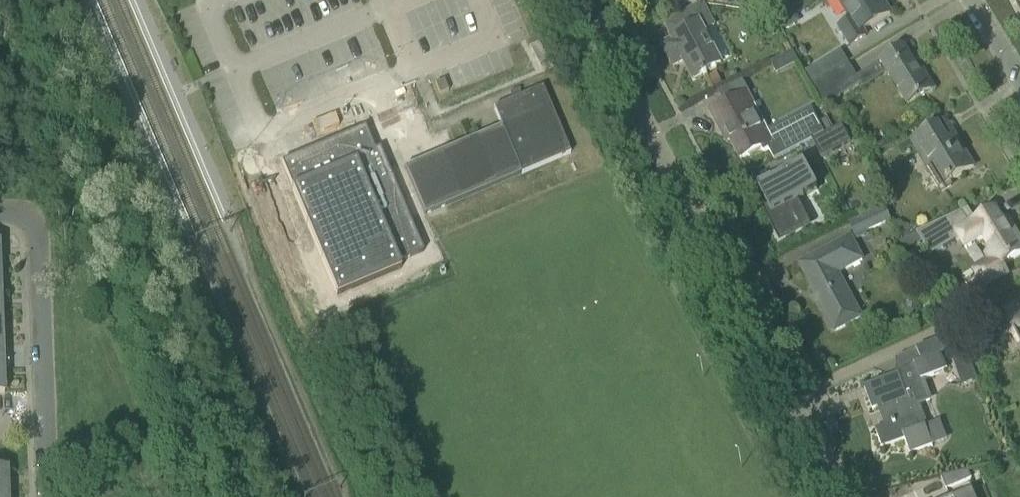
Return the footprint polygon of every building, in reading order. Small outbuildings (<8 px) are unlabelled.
[(757,12),(779,9),(778,0),(755,0),(757,12)] [(873,23),(890,13),(882,0),(839,0),(850,18),(837,26),(850,47),(869,36),(864,28),(873,23)] [(722,63),(705,32),(716,26),(705,4),(703,5),(702,4),(665,23),(673,39),(663,45),(674,65),(684,60),(693,78),(703,73),(705,77),(707,75),(706,72),(722,63)] [(529,48),(538,65),(540,69),(549,64),(538,43),(529,48)] [(933,87),(924,71),(920,73),(904,47),(882,61),(909,105),(935,87),(935,86),(933,87)] [(813,84),(849,62),(840,49),(805,72),(813,84)] [(823,99),(858,77),(849,62),(813,84),(823,99)] [(425,215),(552,161),(570,153),(542,87),(493,108),(501,126),(405,167),(425,215)] [(743,94),(729,102),(711,111),(723,134),(727,132),(741,158),(761,147),(764,151),(769,148),(774,159),(812,140),(825,133),(823,130),(830,126),(826,118),(819,122),(812,108),(769,131),(760,114),(755,116),(743,94)] [(825,133),(812,140),(821,157),(851,142),(842,124),(825,133)] [(941,191),(944,190),(951,186),(949,182),(952,180),(974,166),(959,141),(950,146),(938,126),(939,126),(938,125),(911,141),(941,191)] [(345,136),(282,162),(292,188),(291,189),(336,296),(342,293),(342,291),(349,288),(349,290),(401,268),(398,262),(423,251),(379,148),(370,153),(368,148),(360,130),(345,136)] [(772,181),(752,191),(762,210),(768,207),(771,213),(770,213),(773,220),(774,220),(783,237),(788,234),(797,229),(806,224),(797,207),(798,207),(795,202),(799,200),(804,197),(818,190),(814,182),(814,181),(805,163),(787,172),(787,173),(772,181)] [(890,218),(885,208),(850,224),(854,235),(890,218)] [(994,211),(970,225),(962,211),(916,233),(930,255),(957,239),(964,251),(966,252),(984,240),(995,258),(976,270),(985,286),(1005,274),(1005,275),(1006,274),(1001,265),(1019,253),(1019,241),(1015,233),(1010,235),(994,209),(993,210),(994,211)] [(838,272),(863,260),(850,236),(799,264),(835,331),(862,317),(838,272)] [(1017,306),(992,320),(1003,341),(1014,336),(1019,347),(1019,311),(1017,306)] [(930,400),(923,380),(946,370),(939,355),(950,349),(944,337),(916,349),(922,361),(921,361),(920,360),(913,363),(914,365),(901,370),(902,372),(864,386),(873,409),(888,404),(894,421),(892,422),(893,423),(877,429),(876,429),(883,450),(906,441),(910,453),(933,445),(926,426),(918,429),(913,416),(921,413),(918,404),(930,400)] [(7,469),(0,470),(0,495),(8,495),(7,469)] [(971,478),(968,470),(945,474),(941,476),(946,488),(971,478)]
